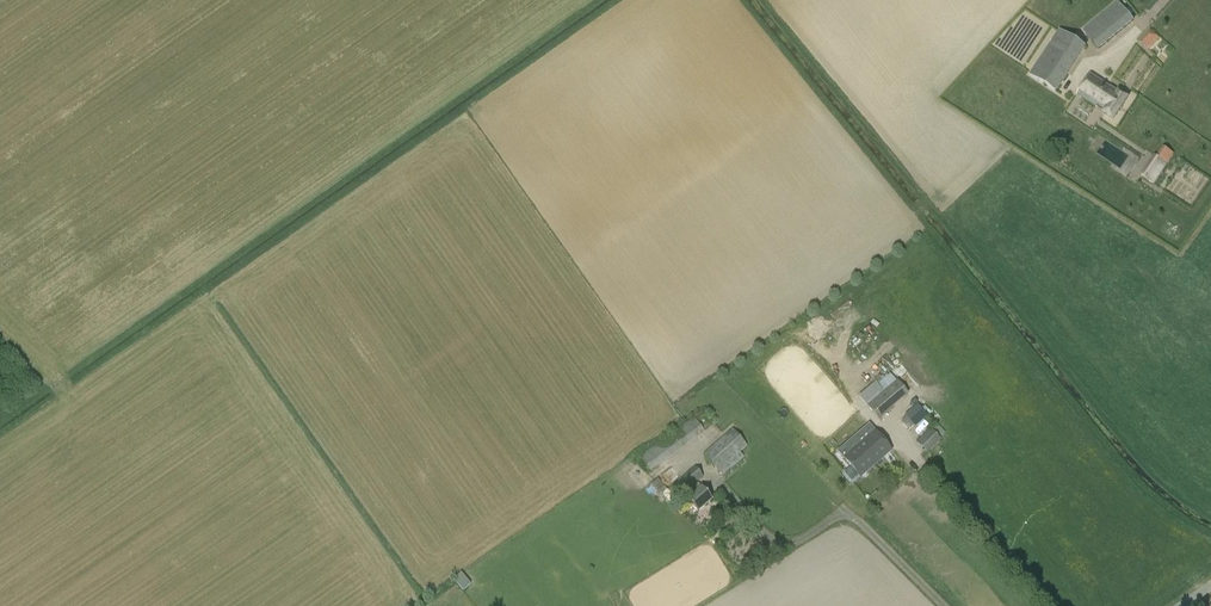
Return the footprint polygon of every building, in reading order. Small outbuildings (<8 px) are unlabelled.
[(1134,21),(1120,4),(1085,33),(1099,50),(1134,21)] [(1149,45),(1157,37),(1148,28),(1139,36),(1149,45)] [(1056,92),(1084,49),(1068,38),(1054,29),(1025,72),(1056,92)] [(1092,73),(1077,95),(1105,114),(1114,119),(1128,97),(1119,91),(1092,73)] [(1141,176),(1154,184),(1164,170),(1162,169),(1172,153),(1161,146),(1154,156),(1141,176)] [(880,365),(887,360),(878,348),(860,362),(875,380),(886,372),(880,365)] [(896,382),(890,374),(877,385),(884,392),(867,406),(879,421),(891,411),(889,410),(909,394),(897,380),(896,382)] [(918,405),(904,416),(914,428),(928,417),(918,405)] [(686,423),(639,457),(650,473),(705,433),(703,431),(713,424),(703,411),(686,423)] [(861,442),(843,458),(859,477),(869,469),(890,450),(874,432),(865,422),(852,433),(861,442)] [(733,429),(703,454),(723,477),(745,458),(740,452),(747,446),(733,429)] [(930,429),(916,443),(928,455),(942,441),(930,429)] [(692,493),(694,495),(687,500),(697,512),(712,499),(702,488),(701,489),(696,483),(703,477),(694,467),(668,491),(667,490),(662,494),(661,493),(666,489),(658,479),(651,485),(661,497),(662,495),(671,505),(676,500),(677,500),(690,488),(693,492),(692,493)] [(773,548),(765,554),(770,561),(778,555),(773,548)] [(463,589),(471,583),(461,571),(453,577),(463,589)]
